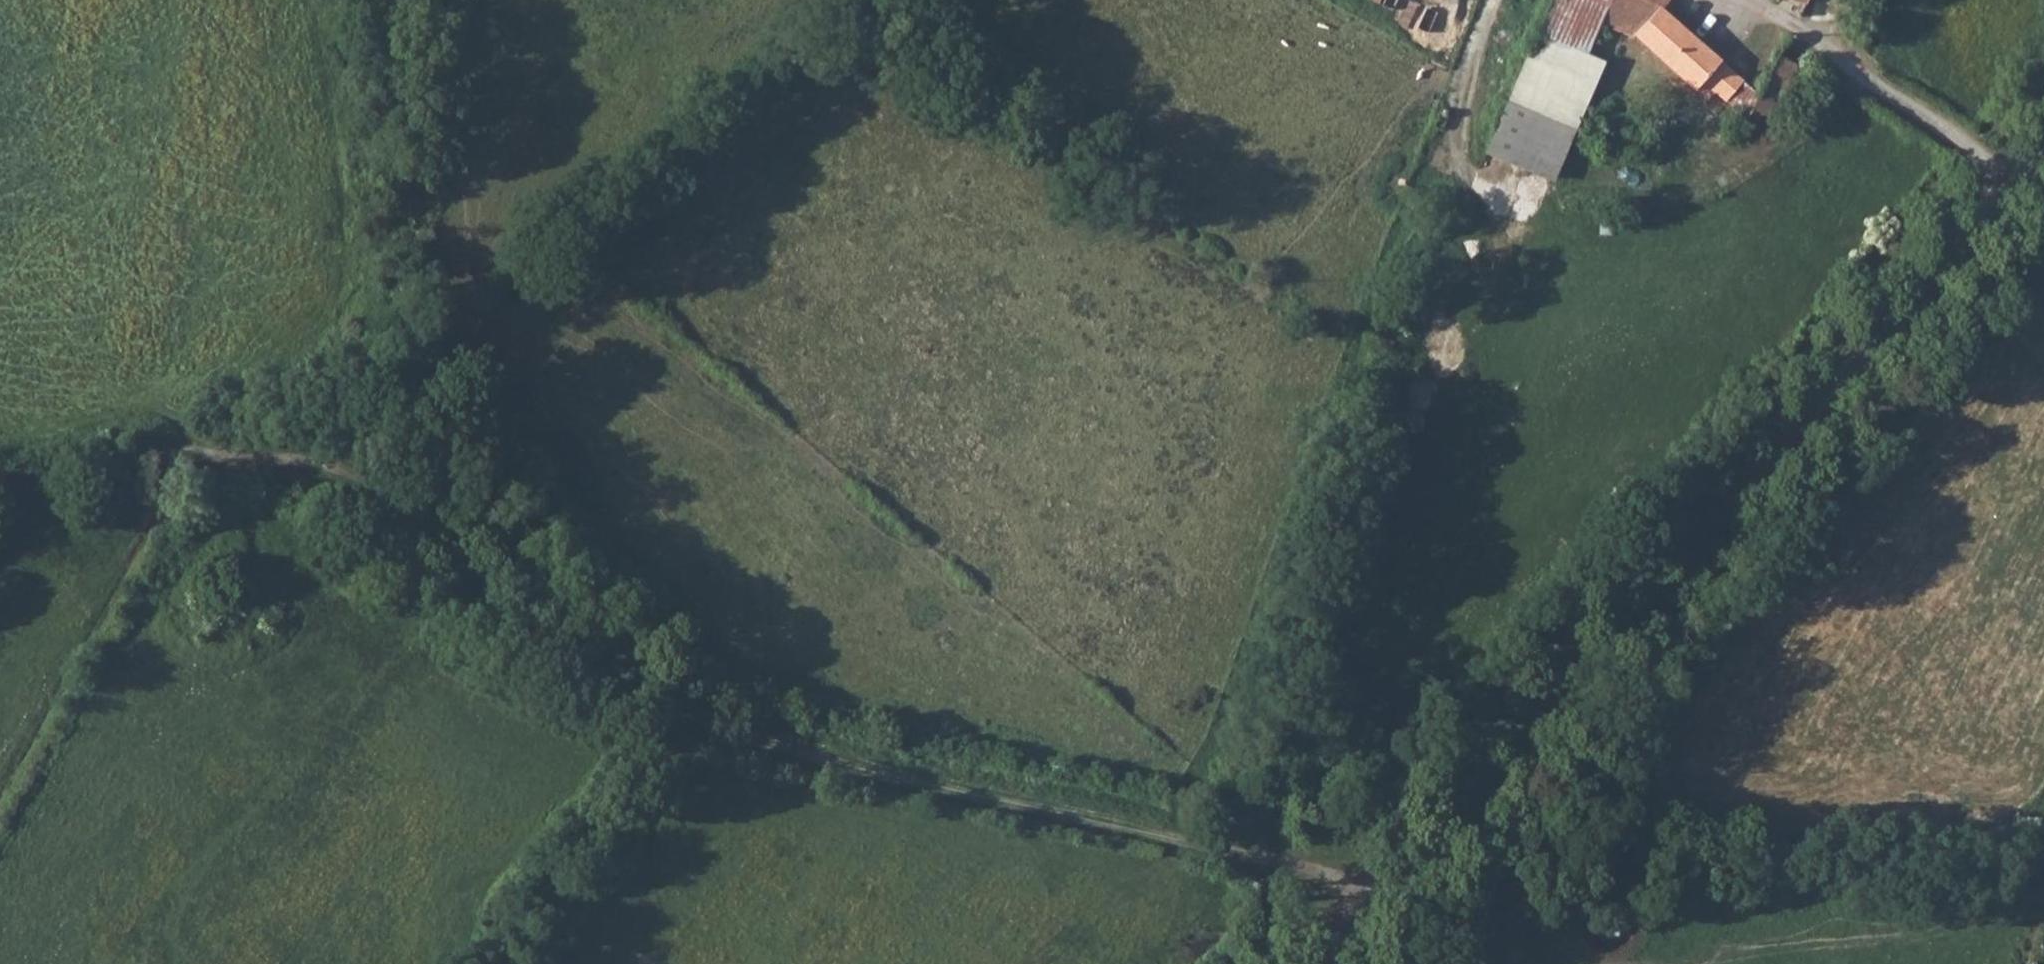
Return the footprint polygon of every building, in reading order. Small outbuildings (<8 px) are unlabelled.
[(1614,6),(1597,0),(1557,0),(1542,35),(1490,155),(1561,183),(1582,129),(1609,63),(1593,55),(1614,6)] [(1649,19),(1632,39),(1693,92),(1720,63),(1661,9),(1670,0),(1597,0),(1614,6),(1649,19)] [(1779,53),(1748,114),(1762,122),(1771,105),(1785,111),(1806,68),(1779,53)] [(1739,83),(1718,65),(1696,91),(1718,111),(1739,83)] [(1725,103),(1742,116),(1757,96),(1740,83),(1725,103)] [(1270,819),(1283,823),(1288,809),(1276,806),(1270,819)]
